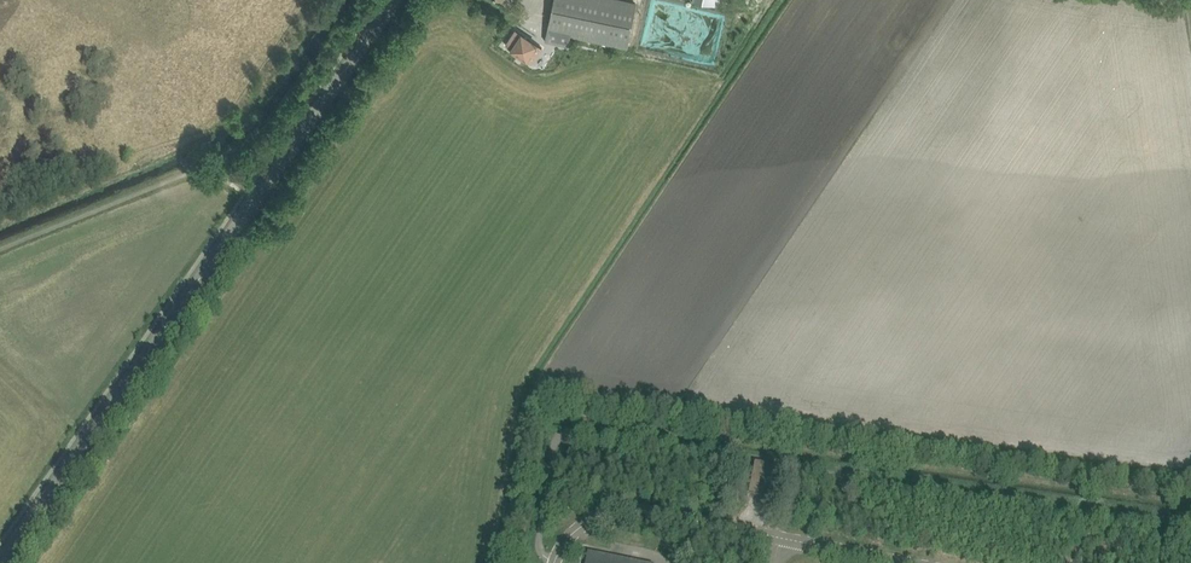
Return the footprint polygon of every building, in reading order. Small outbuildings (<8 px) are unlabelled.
[(548,26),(628,43),(636,5),(615,0),(553,0),(548,26)] [(516,30),(506,45),(532,63),(542,47),(516,30)] [(748,497),(774,502),(781,468),(755,463),(748,497)] [(636,562),(636,561),(631,560),(631,561),(598,554),(596,562),(641,562),(636,562)]
